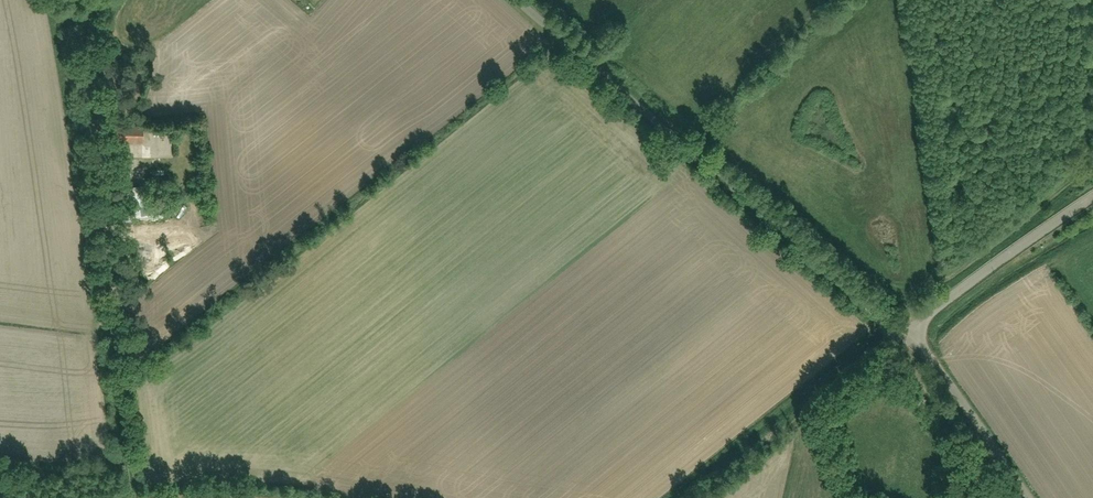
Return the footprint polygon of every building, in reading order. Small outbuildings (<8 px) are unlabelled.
[(111,128),(112,150),(148,148),(147,126),(111,128)] [(121,192),(122,218),(146,217),(145,191),(121,192)]
